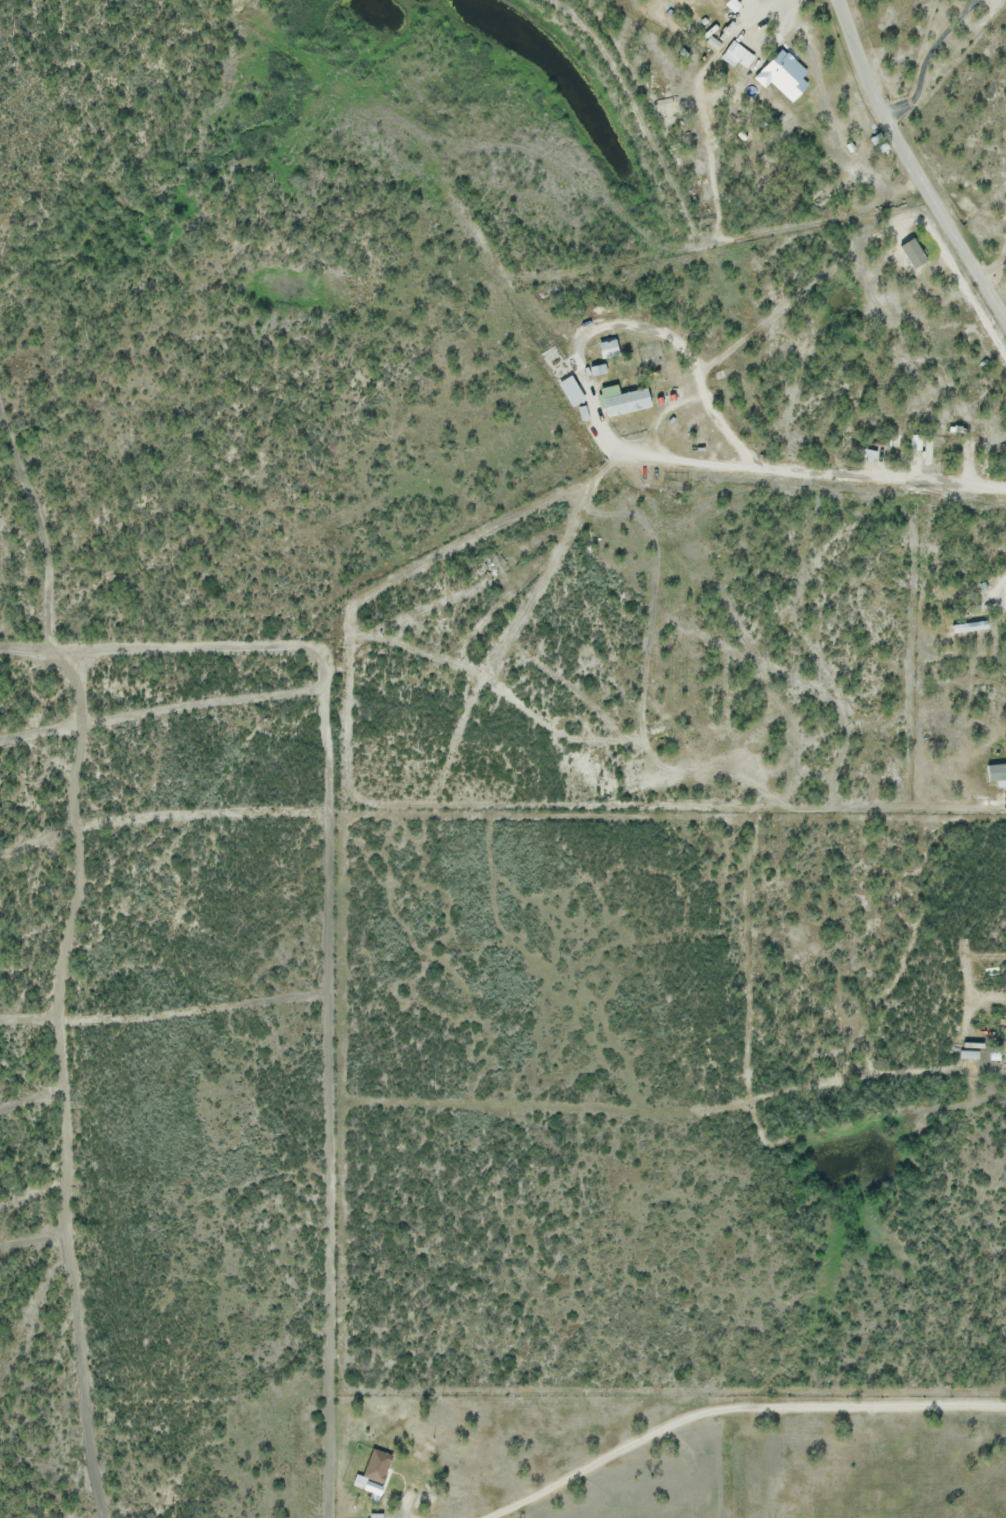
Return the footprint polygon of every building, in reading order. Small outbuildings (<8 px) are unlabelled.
[(719,9),(710,0),(728,0),(719,9)] [(721,57),(733,39),(756,56),(748,68),(737,60),(733,66),(721,57)] [(784,48),(808,72),(803,77),(810,83),(790,103),(770,83),(766,87),(756,77),(784,48)] [(914,237),(928,259),(914,268),(900,246),(914,237)] [(602,358),(599,342),(617,339),(620,354),(602,358)] [(606,373),(590,374),(590,366),(605,364),(606,373)] [(572,375),(586,400),(572,408),(557,384),(572,375)] [(651,406),(608,417),(601,388),(618,384),(620,394),(647,388),(651,406)] [(579,406),(587,405),(590,418),(581,420),(579,406)] [(911,434),(923,434),(923,448),(912,449),(911,434)] [(862,454),(864,447),(877,451),(875,458),(862,454)] [(955,631),(954,623),(987,619),(988,627),(955,631)] [(986,766),(1005,764),(1005,782),(988,783),(986,766)] [(393,1452),(383,1481),(363,1474),(373,1446),(393,1452)] [(381,1496),(364,1488),(368,1478),(386,1486),(381,1496)] [(406,1510),(414,1497),(403,1491),(395,1504),(406,1510)]
